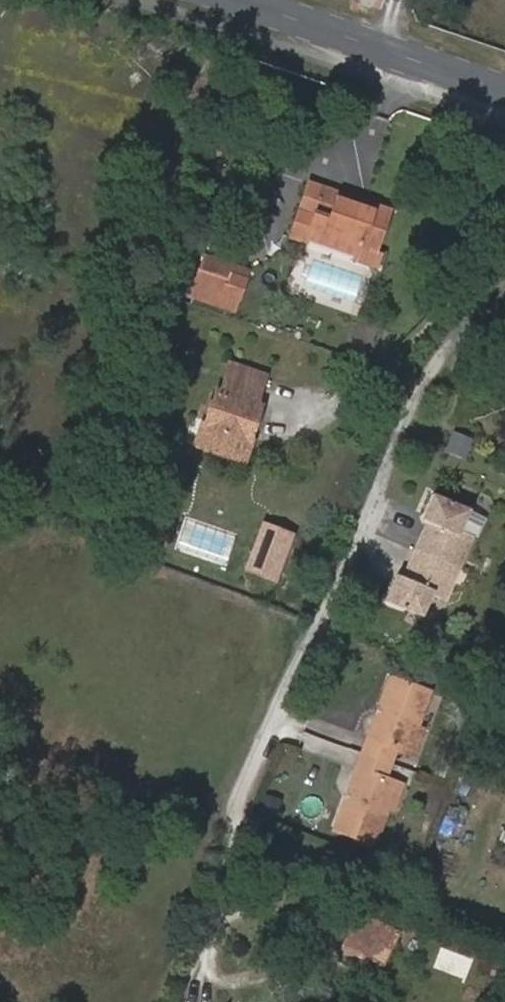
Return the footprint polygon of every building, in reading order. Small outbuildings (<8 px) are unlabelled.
[(310,183),(293,234),(307,239),(324,188),(310,183)] [(333,198),(336,192),(324,188),(307,239),(358,256),(360,248),(375,252),(389,210),(366,202),(364,208),(333,198)] [(366,202),(336,192),(333,198),(364,208),(366,202)] [(206,255),(191,296),(233,311),(247,270),(206,255)] [(237,381),(242,365),(231,362),(222,390),(217,389),(205,423),(212,426),(204,449),(243,461),(262,404),(256,402),(260,389),(237,381)] [(242,365),(237,381),(260,389),(265,372),(242,365)] [(193,445),(204,449),(212,426),(205,423),(201,422),(193,445)] [(416,555),(461,573),(475,541),(461,536),(470,514),(433,500),(426,517),(428,527),(416,555)] [(276,587),(294,534),(261,522),(242,575),(276,587)] [(397,586),(388,607),(424,622),(434,598),(448,604),(461,573),(416,555),(405,581),(397,586)] [(413,759),(422,734),(433,699),(396,685),(375,745),(401,754),(413,759)] [(427,736),(422,734),(413,759),(418,761),(427,736)] [(369,761),(395,770),(401,754),(375,745),(369,761)] [(364,777),(389,787),(395,770),(369,761),(364,777)] [(389,787),(364,777),(343,837),(381,849),(393,815),(402,791),(389,787)] [(402,791),(393,815),(399,817),(408,793),(402,791)] [(361,913),(356,921),(393,942),(399,933),(361,913)] [(393,942),(356,921),(344,943),(381,963),(393,942)] [(376,973),(381,963),(344,943),(339,953),(376,973)]
